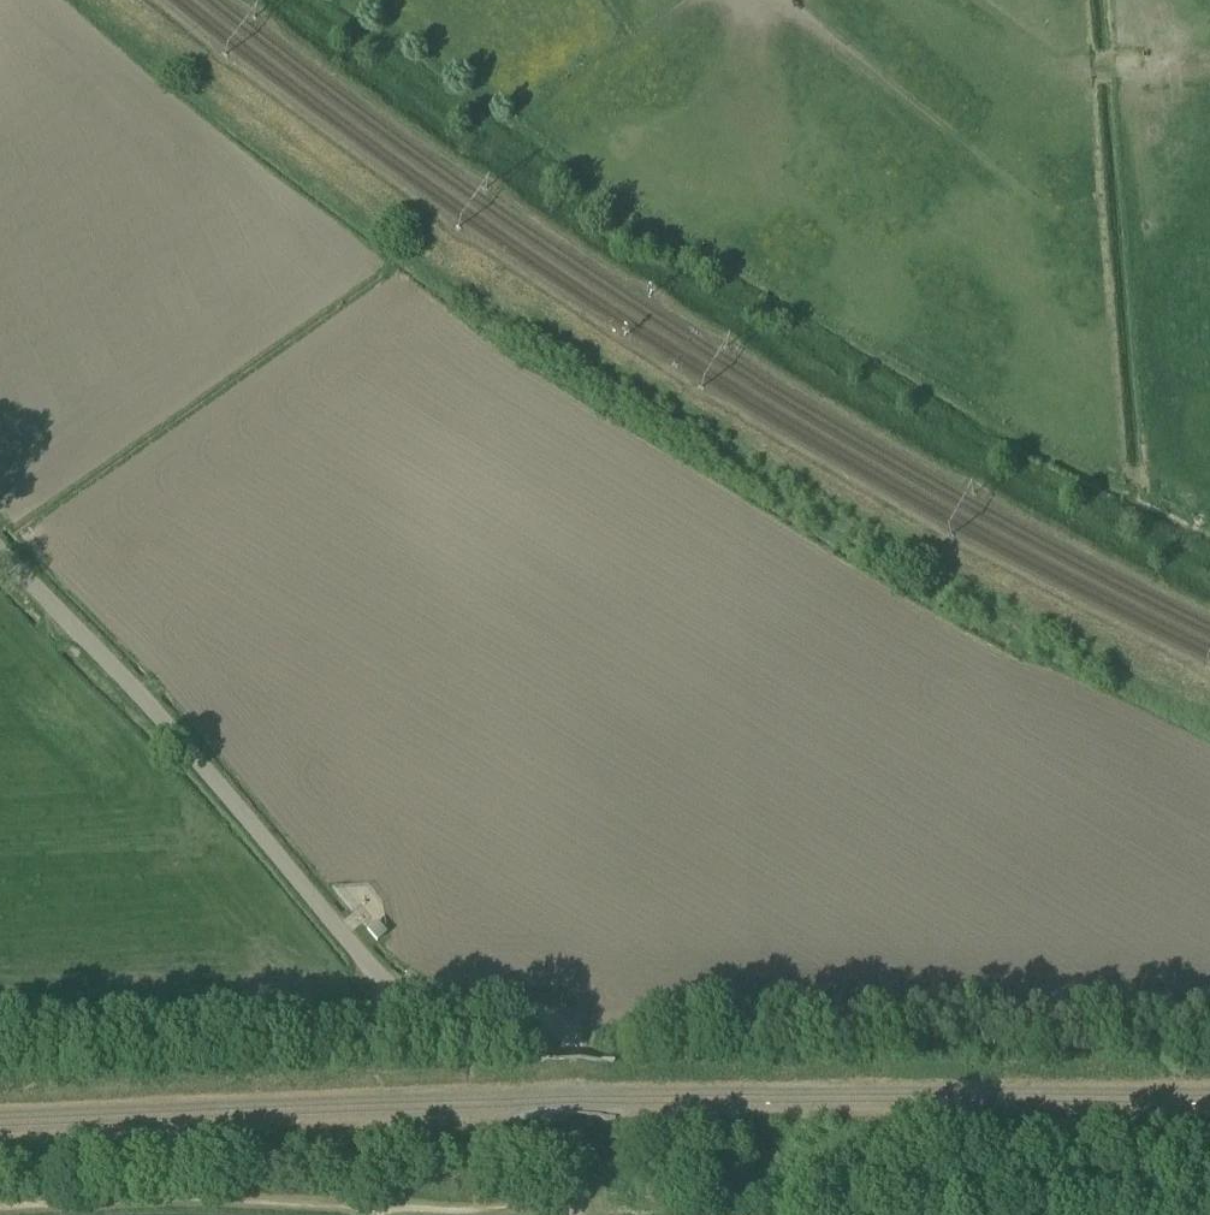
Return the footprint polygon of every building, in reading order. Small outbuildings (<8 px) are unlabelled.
[(377,911),(365,921),(373,930),(385,920),(377,911)]
